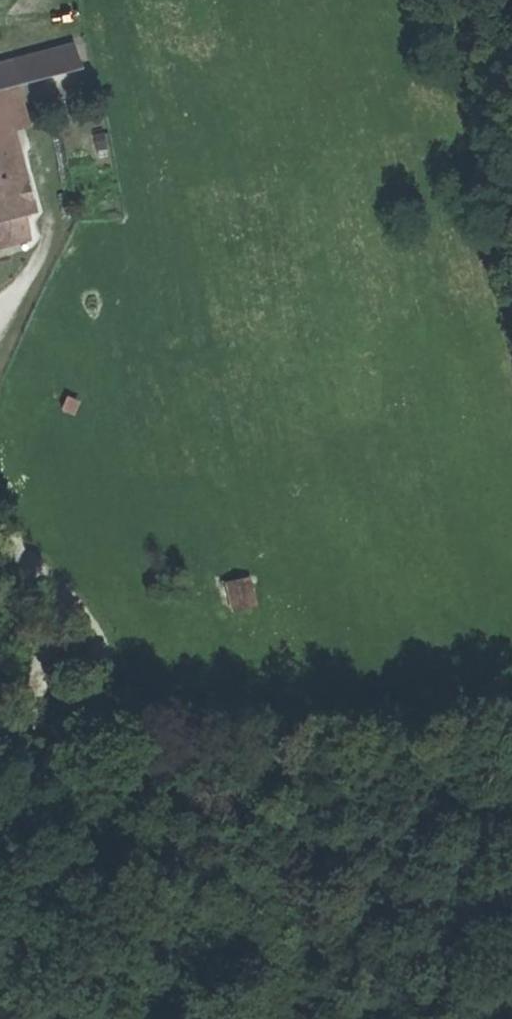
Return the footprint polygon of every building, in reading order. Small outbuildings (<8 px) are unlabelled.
[(59,67),(52,44),(0,58),(0,83),(59,67)] [(8,208),(0,174),(0,210),(8,208)] [(253,574),(226,579),(232,609),(258,604),(253,574)]
